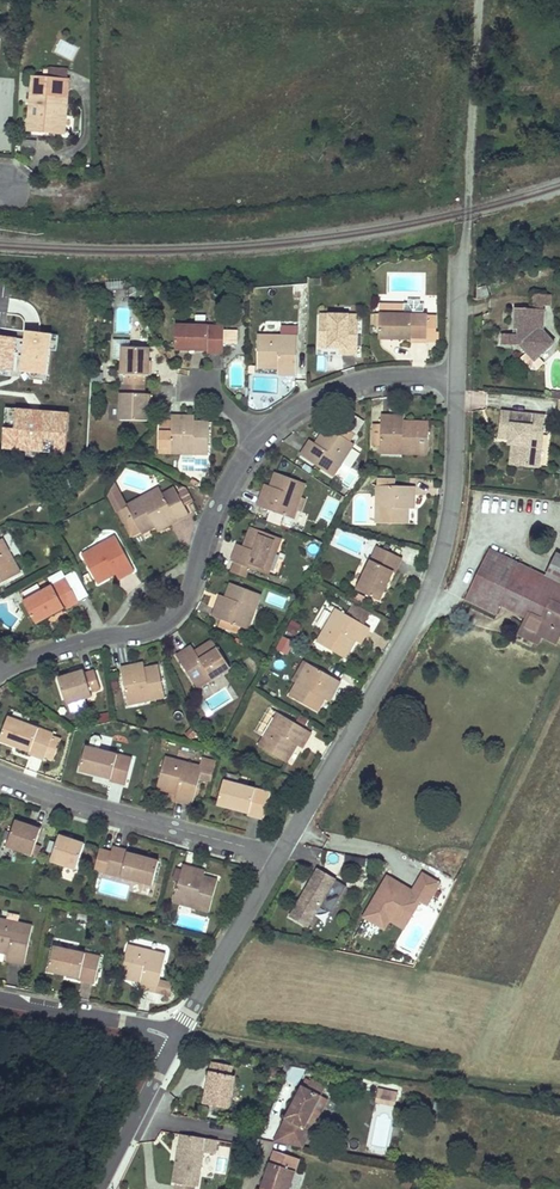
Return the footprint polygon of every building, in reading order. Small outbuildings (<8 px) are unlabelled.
[(48,66),(48,78),(66,80),(67,68),(48,66)] [(48,78),(33,77),(28,130),(61,133),(66,80),(48,78)] [(70,80),(66,80),(61,133),(65,133),(70,80)] [(488,288),(479,291),(478,302),(491,299),(488,288)] [(551,295),(533,294),(533,305),(546,306),(551,306),(551,295)] [(423,315),(423,305),(419,305),(419,301),(408,301),(408,304),(404,304),(403,315),(423,315)] [(403,305),(380,304),(379,314),(403,315),(403,305)] [(540,356),(557,341),(545,328),(546,309),(533,308),(518,307),(517,318),(517,329),(522,329),(522,334),(516,333),(504,333),(503,343),(522,345),(529,353),(523,358),(532,368),(538,369),(545,362),(540,356)] [(403,315),(379,314),(379,326),(379,338),(393,339),(410,339),(410,342),(426,342),(426,340),(426,337),(434,337),(435,318),(427,317),(427,316),(423,315),(403,315)] [(358,316),(319,315),(318,347),(339,348),(339,354),(346,355),(357,355),(358,316)] [(224,326),(176,326),(175,350),(207,351),(207,353),(212,353),(223,353),(224,326)] [(47,382),(52,334),(0,329),(0,377),(47,382)] [(225,329),(225,343),(237,344),(238,329),(225,329)] [(307,334),(298,333),(297,373),(305,374),(307,334)] [(296,336),(258,336),(257,368),(278,368),(278,375),(282,375),(296,375),(296,336)] [(113,359),(122,359),(122,347),(130,347),(130,340),(114,340),(113,359)] [(121,374),(126,374),(145,375),(150,375),(151,366),(149,366),(149,357),(149,348),(130,347),(122,347),(122,359),(121,374)] [(145,384),(145,375),(126,374),(126,384),(145,384)] [(126,384),(126,394),(145,394),(145,384),(126,384)] [(552,391),(551,398),(559,399),(559,392),(552,391)] [(145,394),(126,394),(121,393),(121,421),(147,422),(147,410),(147,404),(150,404),(150,394),(145,394)] [(8,409),(4,448),(63,453),(66,414),(8,409)] [(546,417),(505,412),(504,425),(503,437),(511,437),(518,438),(516,463),(541,466),(546,417)] [(171,422),(160,421),(159,447),(171,447),(193,448),(193,454),(208,454),(209,422),(200,422),(189,421),(189,416),(171,416),(171,422)] [(380,423),(380,432),(380,447),(403,447),(403,453),(429,453),(429,422),(404,422),(398,422),(399,417),(387,417),(380,416),(380,423)] [(332,429),(349,441),(355,433),(337,422),(332,429)] [(380,423),(371,423),(371,432),(380,432),(380,423)] [(349,441),(332,429),(327,426),(315,444),(310,440),(307,446),(300,456),(332,476),(354,444),(349,441)] [(380,447),(380,432),(371,432),(371,447),(380,447)] [(513,446),(511,463),(516,463),(518,438),(511,437),(510,445),(513,446)] [(305,483),(275,472),(268,491),(263,489),(260,497),(257,505),(264,508),(261,516),(283,525),(286,516),(293,495),(300,498),(305,483)] [(414,496),(414,487),(396,486),(397,480),(377,479),(377,486),(383,486),(382,508),(376,508),(376,523),(407,524),(408,504),(414,504),(414,496)] [(177,520),(173,514),(176,513),(180,519),(188,514),(174,487),(162,494),(162,493),(142,504),(139,498),(126,506),(127,507),(116,513),(129,536),(140,531),(141,534),(154,527),(159,524),(162,528),(177,520)] [(159,488),(139,498),(142,504),(162,493),(159,488)] [(126,506),(117,490),(112,493),(110,490),(107,496),(116,512),(126,506)] [(193,501),(187,491),(182,494),(187,504),(193,501)] [(300,498),(293,495),(286,516),(292,519),(300,498)] [(264,508),(257,505),(254,514),(261,516),(264,508)] [(281,538),(251,527),(243,546),(238,544),(234,553),(232,560),(237,562),(249,567),(267,574),(281,538)] [(116,537),(82,556),(97,583),(115,574),(118,579),(127,574),(134,570),(116,537)] [(20,573),(2,539),(0,540),(0,585),(20,573)] [(371,561),(392,572),(394,573),(401,557),(378,546),(371,561)] [(477,572),(465,599),(494,614),(500,604),(527,617),(540,588),(513,575),(518,564),(488,550),(477,572)] [(559,554),(549,576),(559,581),(559,554)] [(387,582),(392,572),(371,561),(357,590),(379,600),(387,582)] [(249,567),(237,562),(233,572),(245,576),(249,567)] [(518,564),(513,575),(540,588),(553,595),(559,583),(518,564)] [(49,579),(52,585),(65,577),(62,572),(49,579)] [(65,577),(78,601),(88,595),(76,572),(65,577)] [(65,577),(52,585),(53,586),(63,608),(64,610),(70,607),(79,602),(78,601),(65,577)] [(241,626),(249,606),(255,609),(261,594),(231,583),(224,601),(219,599),(213,616),(221,619),(218,626),(234,632),(237,625),(241,626)] [(559,583),(553,595),(550,602),(559,606),(559,584),(559,583)] [(36,623),(63,608),(53,586),(24,602),(36,623)] [(540,588),(527,617),(532,619),(540,623),(550,602),(553,595),(540,588)] [(550,602),(540,623),(532,619),(528,628),(537,632),(536,635),(542,637),(558,645),(559,642),(559,606),(550,602)] [(370,612),(353,603),(348,611),(365,620),(370,612)] [(248,629),(255,609),(249,606),(241,626),(248,629)] [(363,625),(346,616),(335,610),(317,642),(345,658),(355,641),(360,644),(365,635),(369,629),(363,625)] [(365,620),(348,611),(346,616),(363,625),(365,620)] [(528,628),(532,619),(527,617),(519,635),(539,644),(542,637),(536,635),(537,632),(528,628)] [(303,626),(291,621),(287,630),(298,636),(303,626)] [(295,642),(282,636),(276,649),(289,655),(295,642)] [(230,667),(213,640),(195,651),(192,646),(184,651),(177,656),(197,688),(230,667)] [(308,663),(297,683),(303,686),(314,666),(308,663)] [(139,665),(121,668),(127,698),(149,694),(150,700),(165,697),(159,666),(150,668),(140,670),(139,665)] [(340,681),(314,666),(303,686),(297,683),(289,695),(317,711),(322,702),(326,695),(331,697),(340,681)] [(92,696),(91,692),(85,674),(84,669),(74,671),(75,674),(70,675),(58,679),(66,704),(92,696)] [(85,674),(91,692),(100,689),(95,671),(85,674)] [(149,694),(127,698),(129,704),(150,700),(149,694)] [(311,732),(278,713),(259,746),(286,762),(291,754),(296,745),(302,748),(311,732)] [(8,717),(0,737),(0,740),(29,752),(29,753),(34,756),(44,760),(45,756),(46,753),(55,757),(60,744),(52,739),(53,736),(53,735),(8,717)] [(133,759),(86,747),(80,771),(94,774),(110,779),(110,780),(126,784),(133,759)] [(200,766),(165,757),(156,788),(176,794),(175,800),(184,802),(193,804),(200,777),(211,780),(216,762),(202,758),(200,766)] [(270,793),(223,781),(217,804),(228,807),(248,813),(248,815),(264,819),(270,793)] [(24,823),(16,821),(8,846),(33,854),(42,827),(33,824),(33,826),(24,823)] [(68,835),(60,833),(50,860),(76,869),(85,843),(74,840),(68,837),(68,835)] [(153,885),(159,861),(127,852),(127,851),(113,847),(112,853),(99,849),(94,870),(153,885)] [(196,900),(195,907),(211,911),(217,879),(199,876),(200,870),(189,867),(180,865),(179,871),(173,870),(171,880),(177,881),(174,894),(196,900)] [(331,912),(347,886),(318,870),(291,916),(308,925),(320,905),(331,912)] [(427,906),(440,884),(423,874),(413,892),(410,892),(406,889),(405,887),(387,877),(363,917),(377,926),(385,912),(392,916),(404,913),(411,917),(420,902),(427,906)] [(196,900),(174,894),(173,901),(195,907),(196,900)] [(18,923),(20,915),(9,912),(7,920),(18,923)] [(403,930),(411,917),(404,913),(392,916),(385,912),(377,926),(384,929),(389,921),(403,930)] [(33,926),(18,923),(7,920),(0,918),(0,952),(5,953),(6,949),(9,950),(8,954),(7,959),(25,963),(33,926)] [(166,955),(128,945),(121,976),(141,981),(139,988),(155,991),(171,995),(174,983),(160,980),(166,955)] [(80,977),(85,954),(54,947),(49,970),(68,975),(80,977)] [(101,957),(85,954),(80,977),(79,980),(95,983),(101,957)] [(235,1066),(217,1063),(213,1085),(216,1086),(215,1091),(212,1091),(210,1106),(217,1107),(233,1110),(238,1078),(233,1077),(235,1066)] [(294,1066),(288,1078),(298,1082),(304,1070),(294,1066)] [(282,1130),(302,1138),(306,1127),(313,1130),(319,1116),(312,1113),(320,1095),(324,1086),(308,1080),(308,1081),(303,1079),(300,1087),(299,1086),(293,1102),(295,1103),(294,1107),(291,1105),(286,1119),(287,1119),(282,1130)] [(399,1093),(378,1089),(375,1102),(396,1106),(399,1093)] [(312,1113),(319,1116),(326,1098),(320,1095),(312,1113)] [(306,1147),(313,1130),(306,1127),(302,1138),(282,1130),(277,1142),(306,1147)] [(195,1137),(184,1135),(182,1148),(185,1149),(183,1162),(179,1162),(175,1184),(178,1185),(196,1188),(200,1188),(206,1153),(218,1156),(221,1142),(195,1137)] [(265,1188),(291,1188),(302,1160),(279,1152),(265,1188)]
